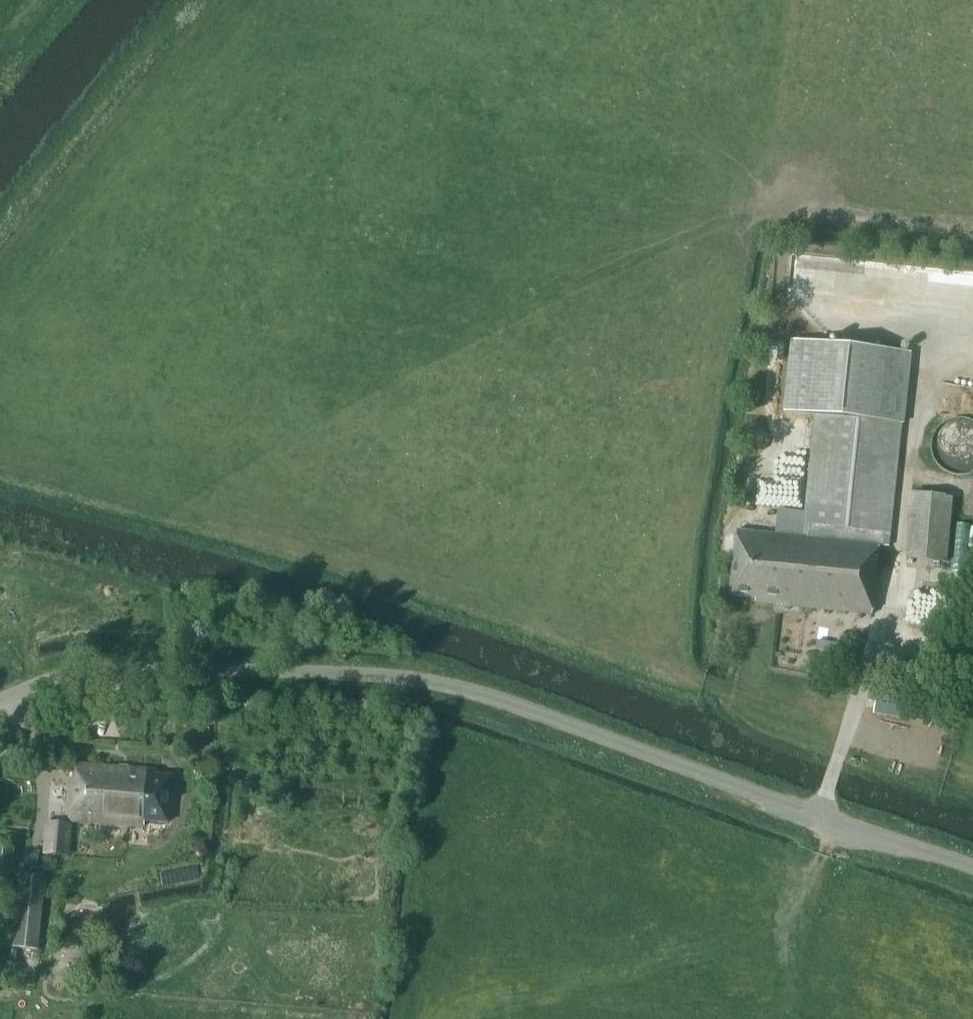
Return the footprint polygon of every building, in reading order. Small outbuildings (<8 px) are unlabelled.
[(736,532),(729,595),(754,598),(754,601),(781,603),(781,606),(872,615),(879,546),(888,547),(907,353),(791,342),(784,412),(813,415),(801,538),(736,532)] [(958,475),(966,474),(972,473),(972,420),(966,418),(958,418),(951,420),(943,425),(937,431),(934,439),(933,447),(935,457),(939,464),(945,469),(951,473),(958,475)] [(905,557),(947,561),(953,498),(911,494),(905,557)] [(848,636),(840,634),(839,642),(837,652),(844,653),(845,654),(848,636)] [(873,713),(913,720),(916,699),(877,692),(873,713)] [(144,829),(144,822),(169,824),(172,775),(158,774),(158,769),(149,768),(149,767),(75,761),(74,781),(68,781),(65,816),(61,816),(61,822),(46,821),(43,855),(70,857),(73,823),(144,829)] [(13,850),(0,849),(0,874),(11,874),(13,850)] [(20,874),(13,947),(4,946),(2,965),(16,966),(18,948),(37,950),(45,877),(20,874)]
